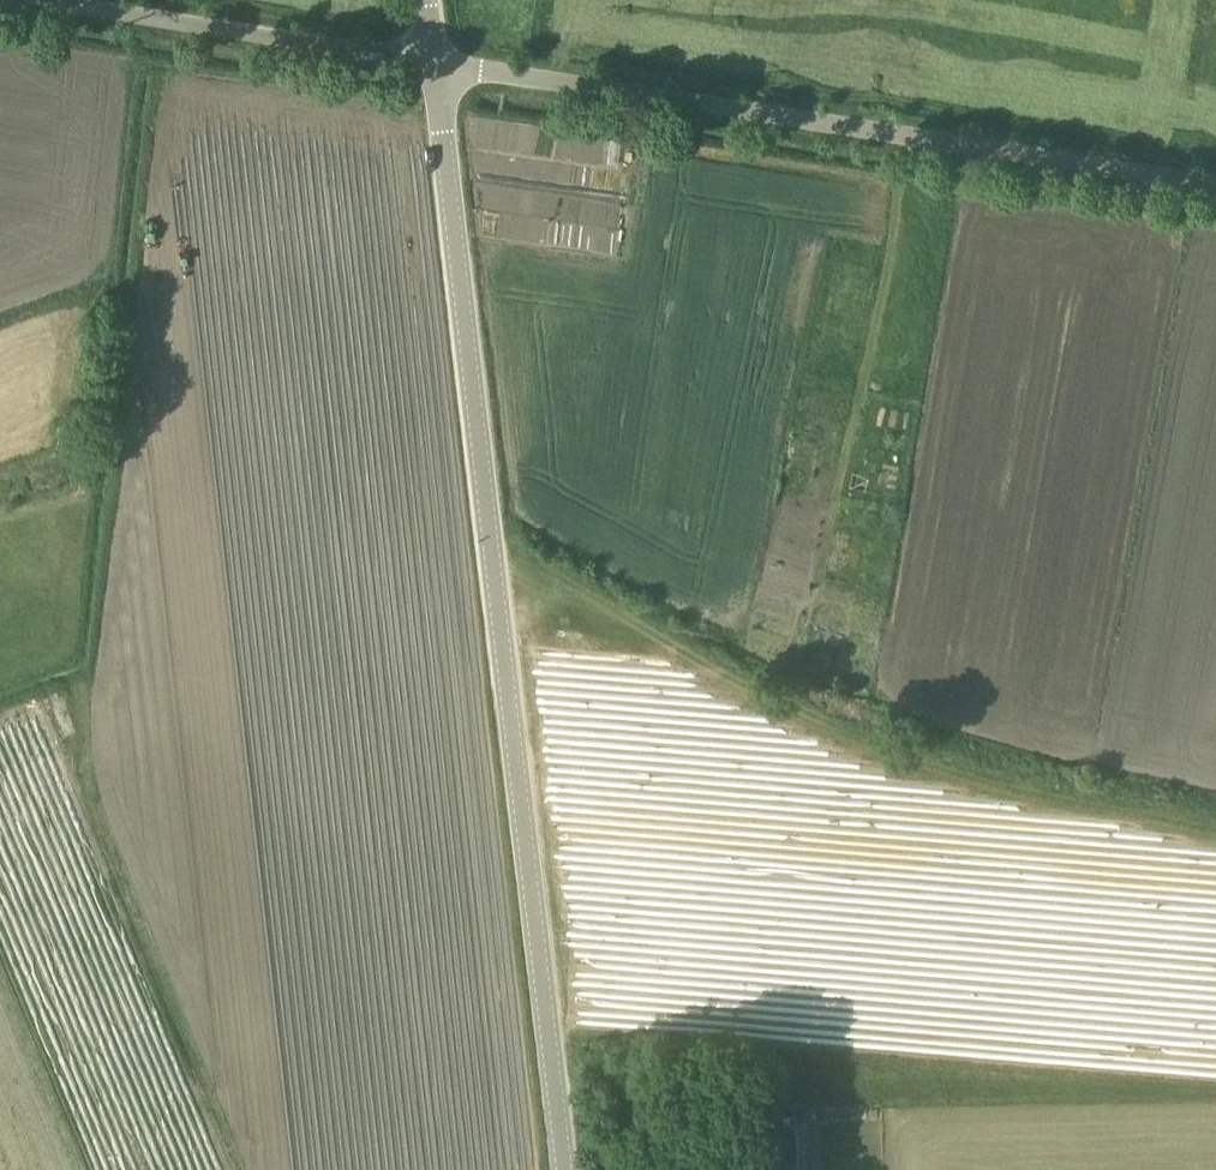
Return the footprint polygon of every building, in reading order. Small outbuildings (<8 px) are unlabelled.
[(785,1169),(820,1169),(821,1117),(786,1117),(785,1169)]
